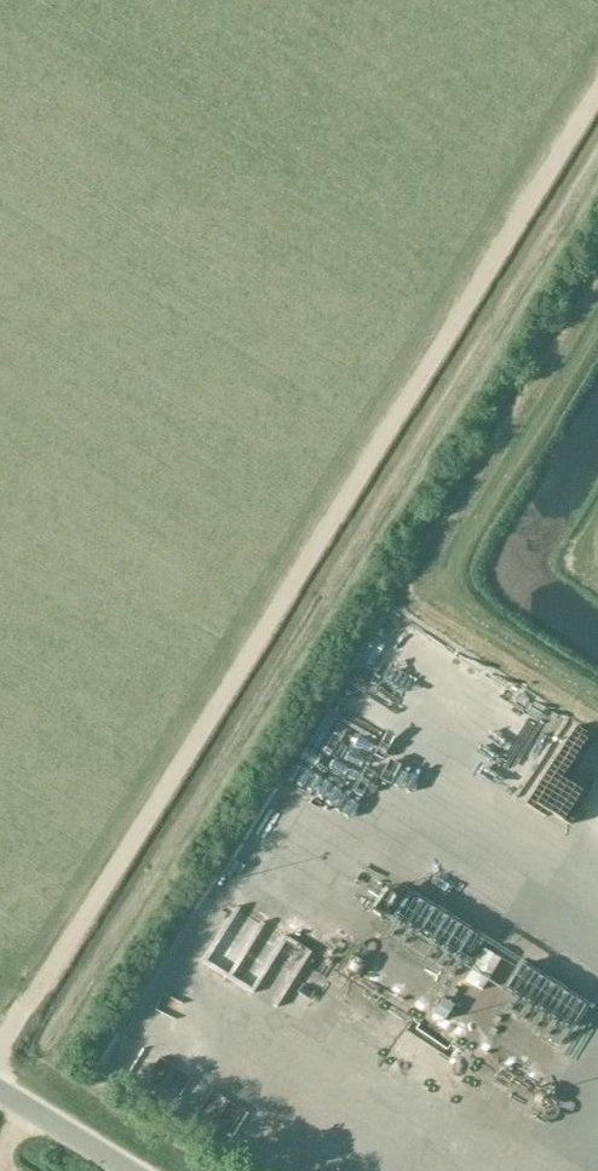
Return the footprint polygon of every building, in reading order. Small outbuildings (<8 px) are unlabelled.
[(564,735),(554,753),(577,765),(587,747),(564,735)] [(505,761),(508,750),(490,746),(485,764),(477,762),(471,786),(514,797),(518,783),(502,779),(506,766),(516,769),(518,764),(505,761)] [(400,932),(467,969),(480,946),(413,909),(400,932)] [(482,1001),(502,970),(485,959),(465,990),(482,1001)] [(435,1086),(450,1058),(428,1047),(413,1075),(435,1086)]
